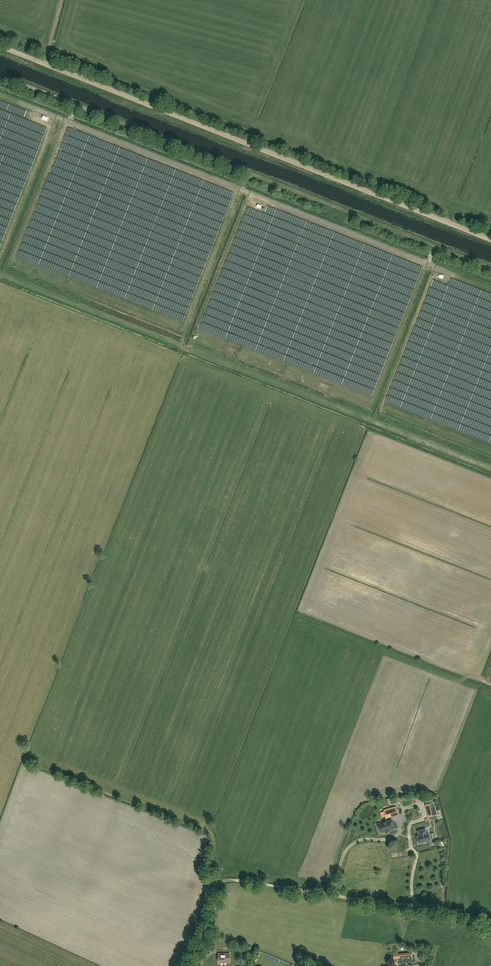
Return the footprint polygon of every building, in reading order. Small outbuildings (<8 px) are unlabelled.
[(432,803),(423,805),(431,834),(440,832),(432,803)] [(384,810),(386,818),(398,814),(396,806),(384,810)] [(405,811),(408,823),(422,820),(419,807),(405,811)] [(381,833),(394,829),(391,820),(378,824),(381,833)] [(396,845),(402,843),(402,840),(409,838),(407,829),(393,834),(396,845)] [(417,836),(419,844),(431,840),(428,833),(427,834),(425,829),(418,831),(419,836),(417,836)] [(406,849),(418,845),(415,839),(404,843),(406,849)] [(399,964),(413,962),(411,952),(398,954),(399,964)]
